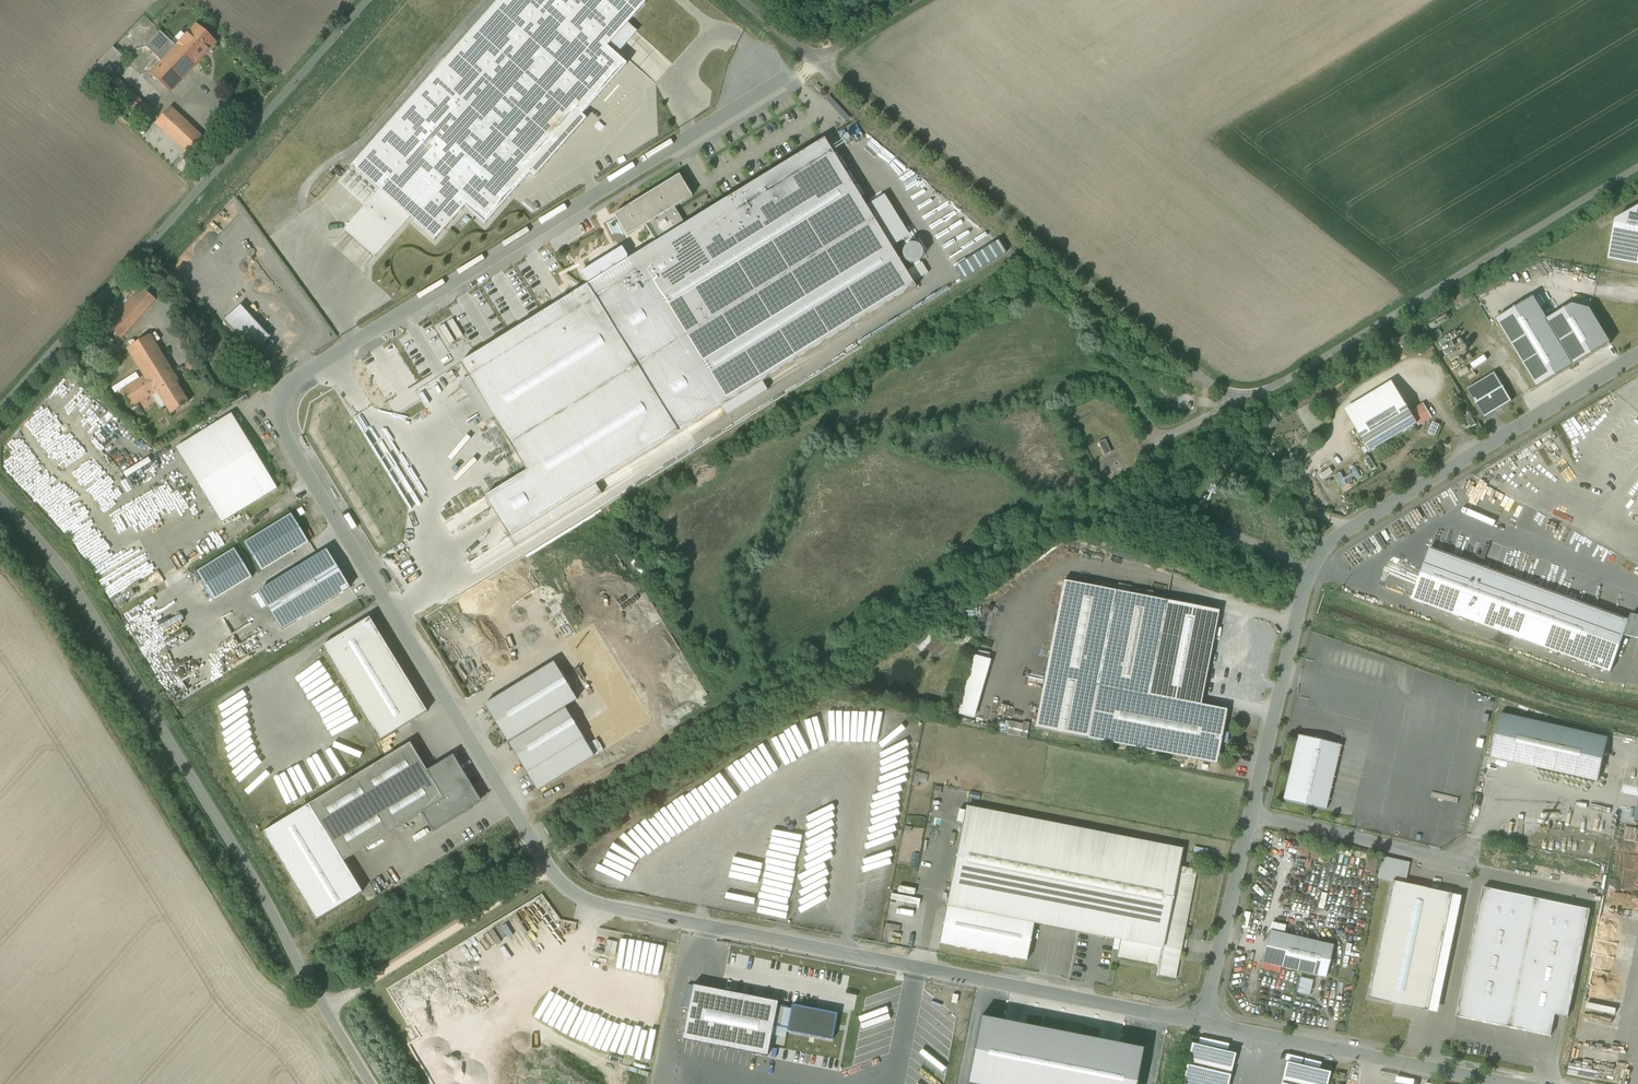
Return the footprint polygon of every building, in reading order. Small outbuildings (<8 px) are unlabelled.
[(379,191),(344,230),(375,257),(410,218),(435,240),(465,207),(485,225),(627,65),(607,47),(627,24),(645,4),(641,0),(500,0),(352,167),(379,191)] [(163,62),(151,75),(170,93),(216,43),(197,26),(177,47),(163,62)] [(177,47),(161,31),(147,46),(163,62),(177,47)] [(171,108),(144,137),(176,167),(203,138),(171,108)] [(915,289),(824,140),(685,225),(656,243),(629,260),(720,409),(721,409),(726,416),(767,391),(762,383),(915,289)] [(679,176),(614,216),(627,237),(645,226),(674,208),(692,197),(679,176)] [(1614,220),(1607,260),(1637,266),(1637,207),(1614,220)] [(685,225),(674,208),(645,226),(656,243),(685,225)] [(900,251),(909,267),(923,258),(914,242),(900,251)] [(956,265),(963,278),(1006,255),(999,242),(956,265)] [(486,498),(510,540),(720,409),(629,260),(460,364),(526,472),(486,498)] [(141,287),(106,326),(121,339),(156,300),(141,287)] [(1537,387),(1538,388),(1574,366),(1548,320),(1535,298),(1497,320),(1537,387)] [(271,338),(240,305),(224,320),(254,353),(271,338)] [(1548,320),(1574,366),(1611,344),(1591,310),(1573,305),(1548,320)] [(156,330),(152,333),(157,342),(161,339),(156,330)] [(150,336),(128,349),(145,377),(140,380),(122,392),(131,407),(139,402),(148,397),(155,392),(175,382),(178,381),(150,336)] [(1496,373),(1467,390),(1485,418),(1502,408),(1512,401),(1513,401),(1496,373)] [(122,392),(140,380),(136,374),(113,389),(117,395),(122,392)] [(175,382),(155,392),(156,394),(159,392),(172,413),(189,403),(175,382)] [(1345,410),(1350,418),(1397,390),(1392,382),(1345,410)] [(1397,390),(1350,418),(1368,453),(1418,424),(1397,390)] [(1178,409),(1193,409),(1194,396),(1179,395),(1178,409)] [(148,397),(139,402),(142,407),(151,401),(148,397)] [(1313,401),(1296,411),(1311,436),(1327,425),(1313,401)] [(1470,414),(1465,417),(1471,428),(1477,424),(1470,414)] [(277,489),(232,416),(177,450),(221,523),(277,489)] [(291,514),(244,543),(262,571),(309,543),(291,514)] [(235,549),(197,572),(214,601),(252,577),(235,549)] [(1431,549),(1412,600),(1611,672),(1624,636),(1629,621),(1431,549)] [(327,551),(259,593),(281,630),(349,588),(327,551)] [(1035,729),(1088,738),(1099,685),(1116,591),(1063,581),(1035,729)] [(1168,601),(1116,591),(1099,685),(1149,695),(1168,601)] [(1168,601),(1149,695),(1200,705),(1219,611),(1168,601)] [(1632,615),(1629,621),(1624,636),(1637,639),(1637,616),(1632,615)] [(369,618),(322,647),(380,741),(427,712),(369,618)] [(935,657),(946,647),(937,638),(926,649),(935,657)] [(975,719),(990,659),(973,655),(958,715),(975,719)] [(554,663),(485,706),(536,791),(595,757),(565,708),(577,701),(554,663)] [(1226,716),(1227,711),(1200,705),(1149,695),(1099,685),(1088,738),(1216,764),(1217,759),(1218,759),(1222,742),(1222,740),(1223,734),(1223,733),(1226,716)] [(1609,738),(1501,713),(1491,757),(1599,781),(1609,738)] [(1298,735),(1283,800),(1326,810),(1341,745),(1298,735)] [(410,744),(309,805),(343,862),(422,814),(444,800),(427,772),(410,744)] [(453,756),(427,772),(444,800),(422,814),(433,833),(482,803),(453,756)] [(629,857),(674,832),(665,816),(670,814),(664,804),(615,832),(629,857)] [(309,805),(263,833),(317,920),(362,893),(343,862),(309,805)] [(1182,850),(967,808),(939,944),(1027,961),(1034,922),(1121,939),(1163,948),(1179,867),(1182,850)] [(1179,867),(1163,948),(1121,939),(1118,956),(1118,957),(1118,956),(1159,964),(1157,977),(1158,975),(1175,979),(1175,978),(1181,948),(1183,939),(1196,870),(1179,867)] [(1454,895),(1393,882),(1369,999),(1430,1012),(1454,895)] [(1591,910),(1484,888),(1457,1016),(1551,1036),(1556,1014),(1569,1017),(1591,910)] [(1332,947),(1270,932),(1263,963),(1326,977),(1332,947)] [(1616,1050),(1632,962),(1596,956),(1580,1043),(1616,1050)] [(1313,980),(1301,977),(1297,993),(1310,996),(1313,980)] [(748,1055),(767,1059),(773,1027),(777,1007),(778,1005),(696,989),(693,989),(682,1041),(686,1042),(748,1055)] [(792,1009),(777,1007),(773,1027),(788,1030),(792,1009)] [(792,1007),(792,1009),(788,1030),(787,1034),(833,1042),(838,1016),(816,1011),(792,1007)] [(1192,1044),(1182,1083),(1228,1083),(1235,1054),(1192,1044)] [(1287,1063),(1282,1083),(1327,1083),(1330,1073),(1287,1063)]
